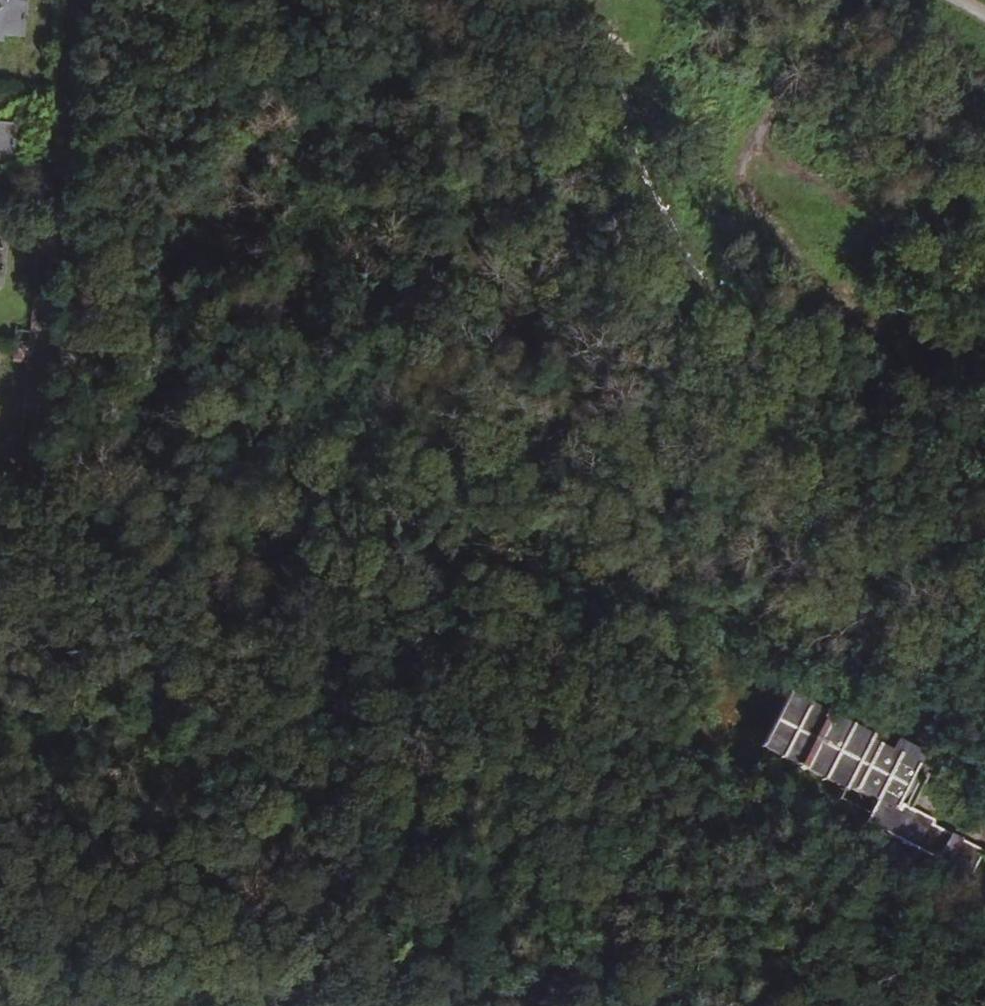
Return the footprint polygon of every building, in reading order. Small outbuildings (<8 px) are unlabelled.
[(1,44),(1,38),(23,39),(28,0),(0,0),(0,44),(1,44)] [(0,123),(0,166),(13,167),(16,124),(0,123)] [(871,735),(786,691),(757,747),(844,793),(846,789),(873,805),(865,825),(965,879),(979,852),(928,827),(929,822),(893,804),(920,754),(893,740),(887,751),(868,741),(871,735)]
